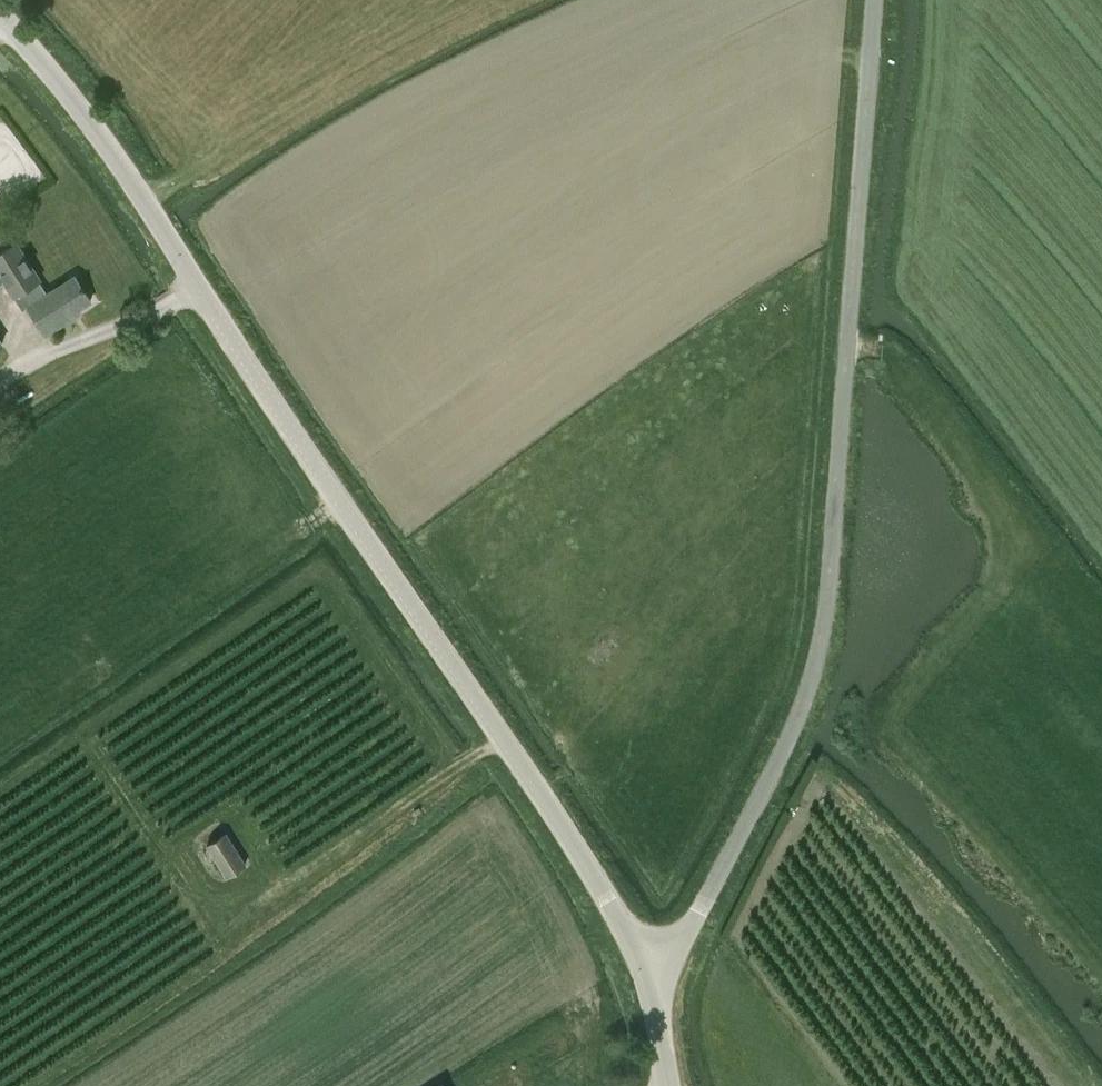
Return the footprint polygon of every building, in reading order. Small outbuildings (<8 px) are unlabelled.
[(0,112),(0,187),(10,180),(17,192),(44,175),(2,111),(0,112)] [(16,242),(0,252),(0,281),(3,279),(14,296),(40,279),(16,242)] [(91,301),(75,276),(28,306),(46,335),(61,325),(59,322),(91,301)] [(247,865),(226,832),(206,844),(226,877),(247,865)]
